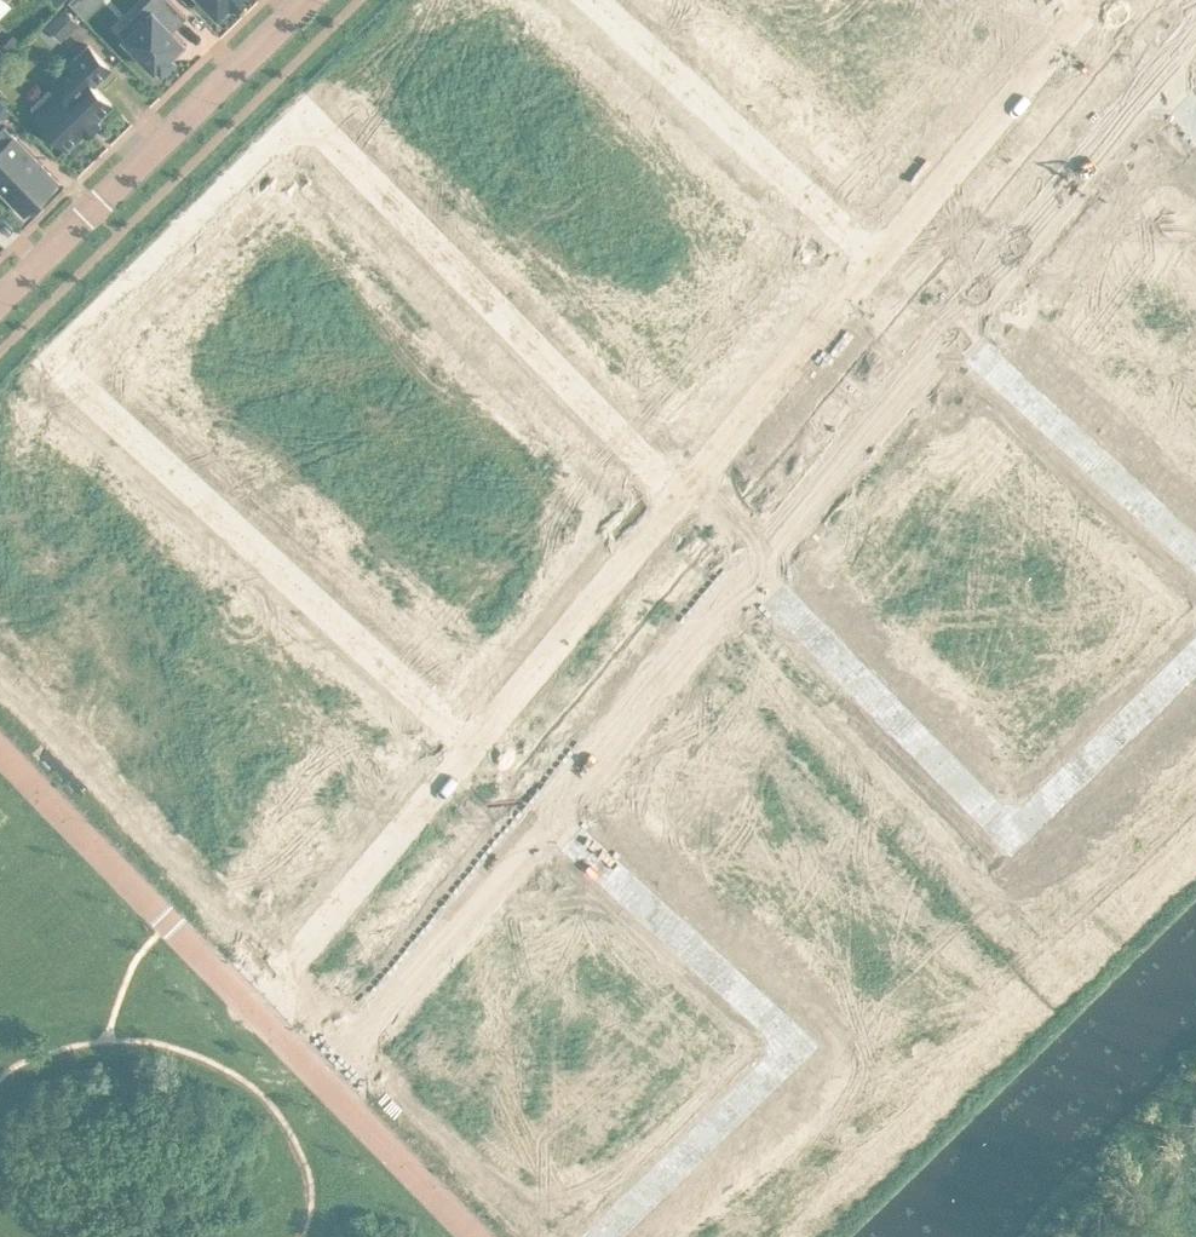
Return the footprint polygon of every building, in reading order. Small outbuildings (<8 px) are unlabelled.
[(81,10),(92,0),(71,0),(81,10)] [(181,35),(170,23),(184,10),(174,0),(140,0),(146,6),(121,30),(152,62),(155,59),(159,63),(171,52),(167,48),(181,35)] [(452,1),(473,20),(492,0),(453,0),(452,1)] [(473,20),(494,39),(523,7),(515,0),(492,0),(473,20)] [(654,0),(674,18),(691,0),(654,0)] [(674,18),(694,37),(717,12),(728,22),(749,0),(691,0),(674,18)] [(961,11),(995,39),(1008,23),(981,0),(970,0),(961,11)] [(61,2),(43,19),(57,34),(75,16),(61,2)] [(750,42),(727,67),(747,86),(784,45),(766,28),(772,21),(759,9),(739,32),(750,42)] [(961,11),(944,31),(978,59),(995,39),(961,11)] [(888,14),(882,22),(893,31),(900,24),(888,14)] [(882,22),(876,29),(887,38),(893,31),(882,22)] [(0,39),(0,41),(6,47),(18,35),(11,28),(0,39)] [(944,31),(927,51),(964,81),(981,61),(978,59),(944,31)] [(108,62),(85,38),(51,72),(63,84),(54,93),(46,85),(30,100),(38,108),(35,111),(64,141),(109,98),(91,79),(108,62)] [(443,39),(433,49),(440,56),(450,45),(443,39)] [(450,45),(440,56),(447,63),(457,52),(450,45)] [(784,45),(747,86),(767,104),(790,79),(801,89),(822,67),(809,55),(803,62),(784,45)] [(433,49),(423,60),(430,66),(440,56),(433,49)] [(927,51),(911,71),(945,99),(947,101),(964,81),(927,51)] [(855,54),(849,62),(860,71),(866,64),(855,54)] [(440,56),(430,66),(437,73),(447,63),(440,56)] [(849,62),(843,69),(854,79),(860,71),(849,62)] [(911,71),(894,91),(928,119),(945,99),(911,71)] [(832,82),(826,89),(837,99),(843,91),(832,82)] [(894,91),(877,111),(914,141),(930,121),(928,119),(894,91)] [(798,109),(792,117),(803,126),(810,119),(798,109)] [(877,111),(860,131),(895,160),(897,161),(914,141),(877,111)] [(792,117),(786,124),(797,133),(803,126),(792,117)] [(1,119),(0,120),(0,186),(21,208),(55,174),(1,119)] [(532,125),(522,136),(529,142),(539,132),(532,125)] [(860,131),(844,151),(878,180),(895,160),(860,131)] [(539,132),(529,142),(536,149),(546,139),(539,132)] [(522,136),(512,146),(519,153),(529,142),(522,136)] [(529,142),(519,153),(526,159),(536,149),(529,142)] [(472,159),(441,189),(461,209),(492,179),(472,159)] [(1133,177),(1114,199),(1119,203),(1120,202),(1149,225),(1167,204),(1133,177)] [(492,179),(461,209),(480,230),(511,199),(492,179)] [(620,210),(609,221),(616,227),(627,217),(620,210)] [(627,217),(616,227),(623,234),(633,224),(627,217)] [(609,221),(599,231),(606,238),(616,227),(609,221)] [(756,245),(739,264),(782,299),(799,278),(773,257),(783,245),(759,225),(748,238),(756,245)] [(616,227),(606,238),(613,244),(623,234),(616,227)] [(1182,254),(1193,263),(1195,260),(1195,253),(1188,247),(1182,254)] [(1182,254),(1176,262),(1187,271),(1193,263),(1182,254)] [(716,277),(705,291),(728,310),(738,298),(764,320),(782,299),(739,264),(723,283),(716,277)] [(1052,274),(1034,295),(1068,323),(1086,301),(1052,274)] [(1034,295),(1016,317),(1049,345),(1068,323),(1034,295)] [(1186,313),(1176,324),(1182,331),(1193,320),(1186,313)] [(1107,344),(1101,351),(1112,360),(1118,353),(1107,344)] [(1101,351),(1095,358),(1106,368),(1112,360),(1101,351)] [(1186,367),(1193,374),(1195,370),(1195,357),(1186,367)] [(330,368),(320,378),(327,385),(337,375),(330,368)] [(337,375),(327,385),(334,392),(344,382),(337,375)] [(945,384),(930,402),(969,435),(984,416),(949,386),(945,384)] [(1139,386),(1108,417),(1129,438),(1133,434),(1132,433),(1159,407),(1158,406),(1139,386)] [(369,395),(358,405),(365,412),(375,402),(369,395)] [(930,402),(915,420),(954,453),(969,435),(930,402)] [(1159,407),(1132,433),(1133,434),(1152,453),(1183,423),(1162,402),(1158,406),(1159,407)] [(0,419),(0,452),(17,467),(52,429),(31,409),(15,427),(3,415),(0,419)] [(387,414),(377,424),(383,431),(394,421),(387,414)] [(915,420),(900,438),(939,470),(954,453),(915,420)] [(394,421),(383,431),(390,438),(400,428),(394,421)] [(366,425),(355,435),(362,442),(372,432),(366,425)] [(52,429),(17,467),(37,485),(29,494),(42,506),(69,477),(58,466),(73,448),(52,429)] [(900,438),(885,456),(924,488),(939,470),(900,438)] [(423,451),(413,462),(420,468),(430,458),(423,451)] [(513,453),(507,460),(518,470),(524,462),(513,453)] [(1005,453),(999,460),(1010,469),(1016,462),(1005,453)] [(885,456),(870,474),(909,506),(924,488),(885,456)] [(430,458),(420,468),(427,475),(437,465),(430,458)] [(507,460),(500,468),(512,477),(518,470),(507,460)] [(999,460),(993,467),(1004,477),(1010,469),(999,460)] [(870,474),(856,492),(894,524),(909,506),(870,474)] [(1031,484),(996,518),(1024,547),(1066,506),(1065,505),(1058,512),(1031,484)] [(975,488),(969,496),(980,505),(987,498),(975,488)] [(856,492),(841,509),(879,542),(894,524),(856,492)] [(479,493),(473,501),(484,510),(491,502),(479,493)] [(969,496),(963,503),(974,512),(980,505),(969,496)] [(473,501),(467,508),(478,517),(484,510),(473,501)] [(445,506),(435,517),(442,524),(452,513),(445,506)] [(1066,506),(1024,547),(1025,548),(1027,546),(1046,565),(1042,569),(1054,582),(1066,571),(1055,559),(1087,527),(1066,506)] [(841,509),(826,527),(864,560),(879,542),(841,509)] [(826,527),(811,545),(850,577),(864,560),(826,527)] [(952,530),(946,537),(957,546),(963,539),(952,530)] [(446,533),(440,541),(451,550),(457,543),(446,533)] [(946,537),(940,544),(951,553),(957,546),(946,537)] [(440,541),(433,548),(445,557),(451,550),(440,541)] [(811,545),(795,564),(834,596),(850,577),(811,545)] [(959,546),(949,556),(956,563),(966,553),(959,546)] [(1107,554),(1072,589),(1100,618),(1142,576),(1142,575),(1134,582),(1107,554)] [(916,560),(910,567),(921,576),(927,569),(916,560)] [(423,561),(417,568),(428,578),(434,570),(423,561)] [(910,567),(904,574),(915,584),(921,576),(910,567)] [(1142,576),(1100,618),(1101,618),(1103,616),(1122,636),(1118,640),(1131,653),(1142,641),(1131,629),(1163,598),(1142,576)] [(389,588),(383,596),(394,605),(400,598),(389,588)] [(980,588),(970,598),(977,605),(987,595),(980,588)] [(987,595),(977,605),(983,612),(994,602),(987,595)] [(383,596),(377,603),(388,612),(394,605),(383,596)] [(886,596),(880,603),(891,612),(897,605),(886,596)] [(880,603),(874,610),(885,619),(891,612),(880,603)] [(1028,615),(1018,624),(1025,631),(1035,622),(1028,615)] [(919,623),(883,658),(902,678),(938,642),(919,623)] [(1012,630),(1002,640),(1008,647),(1019,637),(1012,630)] [(1019,637),(1008,647),(1015,654),(1025,644),(1019,637)] [(938,642),(902,678),(920,696),(956,661),(938,642)] [(956,661),(920,696),(939,715),(975,680),(956,661)] [(1049,668),(1037,679),(1044,686),(1055,674),(1049,668)] [(1055,674),(1044,686),(1050,692),(1062,681),(1055,674)] [(975,680),(939,715),(957,734),(993,699),(975,680)] [(957,734),(955,736),(973,755),(975,753),(1011,717),(993,699),(957,734)] [(1011,717),(975,753),(994,772),(1030,737),(1011,717)] [(330,747),(329,747),(374,785),(394,762),(376,748),(387,735),(374,725),(364,737),(351,726),(332,749),(330,747)] [(781,735),(775,742),(786,752),(792,744),(781,735)] [(775,742),(768,750),(780,759),(786,752),(775,742)] [(824,742),(792,773),(808,790),(840,759),(824,742)] [(329,747),(303,778),(341,810),(366,780),(374,786),(374,785),(329,747)] [(260,755),(253,762),(265,772),(271,764),(260,755)] [(253,762),(247,770),(259,779),(265,772),(253,762)] [(629,781),(610,803),(644,831),(662,809),(629,781)] [(778,806),(768,816),(775,823),(785,812),(778,806)] [(215,808),(209,816),(220,825),(226,818),(215,808)] [(785,812),(775,823),(781,830),(792,819),(785,812)] [(895,815),(863,846),(881,865),(913,834),(895,815)] [(702,830),(695,837),(707,847),(713,839),(702,830)] [(913,834),(881,865),(900,883),(933,850),(915,831),(913,834)] [(776,835),(766,845),(773,852),(783,842),(776,835)] [(695,837),(689,845),(700,854),(707,847),(695,837)] [(783,842),(773,852),(779,859),(790,849),(783,842)] [(815,843),(804,853),(811,860),(822,850),(815,843)] [(822,850),(811,860),(818,867),(828,857),(822,850)] [(933,850),(900,883),(918,902),(950,871),(952,869),(933,850)] [(729,855),(697,886),(718,907),(722,903),(721,902),(748,876),(747,875),(729,855)] [(748,876),(721,902),(722,903),(741,922),(773,892),(752,871),(747,875),(748,876)] [(950,871),(918,902),(934,919),(966,888),(950,871)] [(851,880),(841,891),(848,897),(858,887),(851,880)] [(858,887),(848,897),(854,904),(865,894),(858,887)] [(841,901),(830,911),(837,918),(847,908),(841,901)] [(847,908),(837,918),(844,925),(854,915),(847,908)] [(883,923),(872,933),(879,940),(889,930),(883,923)] [(889,930),(879,940),(886,947),(896,937),(889,930)] [(607,944),(600,951),(611,961),(618,953),(607,944)] [(600,951),(594,959),(605,968),(611,961),(600,951)] [(575,981),(569,988),(580,998),(587,990),(575,981)] [(569,988),(563,996),(574,1005),(580,998),(569,988)] [(623,998),(603,1019),(616,1031),(624,1022),(644,1042),(674,1010),(653,991),(635,1010),(623,998)] [(435,1002),(419,1021),(453,1049),(468,1030),(435,1002)] [(544,1018),(538,1026),(549,1035),(556,1028),(544,1018)] [(538,1026),(532,1033),(543,1042),(549,1035),(538,1026)] [(513,1055),(507,1063),(518,1072),(525,1065),(513,1055)] [(507,1063),(501,1070),(512,1080),(518,1072),(507,1063)] [(601,1074),(590,1085),(597,1091),(607,1081),(601,1074)] [(489,1098),(483,1106),(494,1115),(500,1107),(489,1098)] [(483,1106),(477,1113),(488,1122),(494,1115),(483,1106)]
